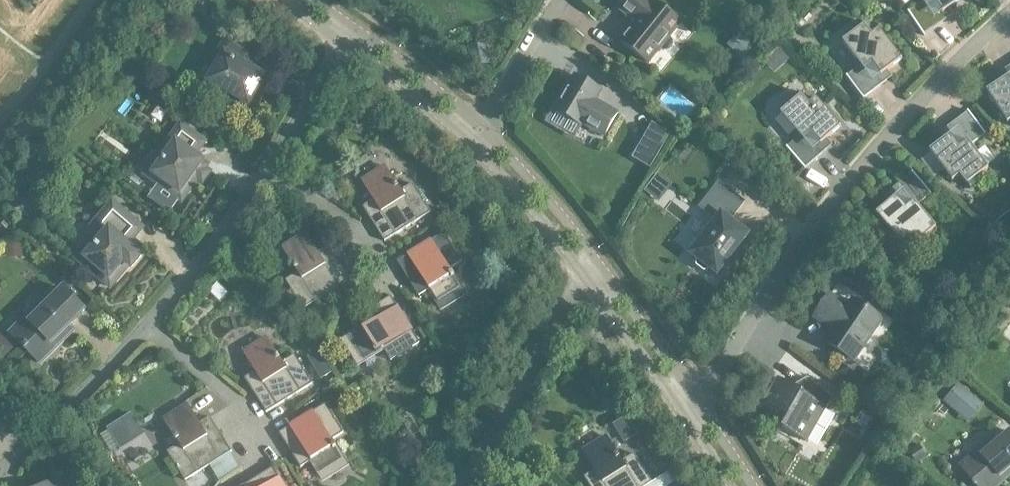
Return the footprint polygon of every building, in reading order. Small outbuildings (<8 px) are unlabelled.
[(669,37),(680,22),(654,1),(653,2),(651,0),(624,0),(618,7),(637,22),(621,42),(648,63),(659,48),(661,50),(664,51),(668,51),(671,48),(673,45),(673,41),(670,38),(669,37)] [(962,0),(922,0),(923,1),(908,12),(924,36),(925,35),(948,19),(944,12),(962,0)] [(882,74),(902,59),(880,29),(872,35),(862,22),(861,23),(864,27),(844,42),(861,65),(846,76),(864,100),(865,99),(864,98),(887,81),(882,74)] [(260,36),(257,42),(267,48),(271,42),(260,36)] [(210,81),(236,96),(233,102),(250,112),(260,96),(254,93),(264,77),(247,67),(255,52),(229,37),(212,66),(217,69),(210,81)] [(736,38),(731,44),(739,51),(736,55),(744,62),(752,52),(736,38)] [(1003,71),(1008,78),(987,92),(1008,123),(1009,121),(1009,67),(1003,71)] [(555,110),(581,125),(582,124),(604,136),(618,113),(596,100),(601,91),(575,75),(555,110)] [(822,143),(841,127),(817,98),(809,105),(798,92),(797,93),(800,97),(781,113),(800,135),(786,147),(805,170),(806,169),(806,168),(827,149),(822,143)] [(989,168),(971,145),(986,134),(968,111),(967,111),(968,112),(945,129),(950,136),(930,151),(952,181),(960,175),(970,188),(971,187),(968,184),(989,168)] [(152,176),(164,185),(160,190),(180,204),(197,181),(199,182),(204,175),(202,173),(206,168),(194,159),(204,145),(180,127),(156,160),(161,164),(152,176)] [(640,146),(633,158),(650,168),(657,156),(640,146)] [(363,207),(371,219),(373,218),(386,239),(384,240),(385,241),(431,212),(413,184),(401,191),(398,187),(399,187),(397,184),(396,184),(385,166),(362,181),(374,200),(363,207)] [(936,228),(917,206),(932,194),(912,171),(911,172),(912,173),(890,191),(896,198),(877,214),(901,243),(908,236),(919,249),(920,248),(917,244),(936,228)] [(646,204),(664,214),(676,190),(659,181),(646,204)] [(745,237),(745,232),(742,230),(742,229),(727,218),(742,199),(719,181),(699,207),(716,221),(691,254),(698,259),(696,262),(697,266),(704,271),(708,271),(710,268),(717,274),(743,240),(745,237)] [(448,193),(437,200),(446,212),(456,205),(448,193)] [(82,264),(111,289),(130,267),(132,269),(142,257),(140,255),(144,250),(127,236),(137,224),(113,204),(93,228),(99,233),(91,243),(96,248),(82,264)] [(997,222),(1009,237),(1009,236),(1009,212),(1009,211),(997,222)] [(304,310),(350,281),(349,279),(348,281),(334,259),(336,258),(329,246),(318,253),(306,233),(282,248),(293,266),(295,269),(298,273),(286,281),(304,310)] [(408,255),(397,262),(398,263),(400,262),(413,283),(411,284),(419,296),(430,290),(441,309),(465,294),(454,277),(455,276),(453,273),(452,273),(450,269),(462,262),(444,233),(432,240),(431,240),(408,255)] [(23,243),(7,244),(7,256),(24,255),(23,243)] [(854,274),(846,287),(863,298),(872,285),(854,274)] [(814,320),(816,316),(835,329),(826,342),(853,360),(862,345),(864,347),(873,335),(871,333),(881,319),(854,301),(848,309),(830,297),(836,288),(835,288),(813,320),(814,320)] [(40,311),(36,307),(18,326),(25,333),(18,340),(41,363),(66,337),(62,333),(85,310),(63,289),(40,311)] [(397,307),(391,297),(390,297),(391,299),(370,312),(368,311),(356,318),(363,329),(344,341),(359,364),(376,354),(380,352),(379,351),(383,349),(391,361),(420,343),(412,331),(413,331),(398,307),(397,307)] [(318,315),(308,321),(314,331),(325,325),(318,315)] [(245,378),(253,390),(254,389),(268,410),(266,412),(266,413),(313,384),(295,355),(283,362),(280,358),(281,358),(278,355),(267,338),(244,352),(255,371),(245,378)] [(310,355),(307,359),(318,378),(324,377),(330,373),(317,351),(310,355)] [(827,408),(833,397),(807,378),(799,389),(779,378),(766,401),(790,415),(782,428),(806,442),(826,408),(827,408)] [(958,381),(942,400),(955,411),(963,401),(975,412),(983,403),(958,381)] [(290,426),(279,433),(280,434),(282,433),(295,454),(293,455),(301,468),(311,461),(323,480),(347,465),(336,448),(337,448),(334,444),(331,440),(344,433),(326,404),(313,412),(313,411),(289,426),(290,426)] [(185,481),(232,452),(231,451),(229,452),(216,430),(218,429),(210,417),(200,424),(188,405),(164,419),(175,437),(177,440),(180,444),(167,452),(185,481)] [(129,412),(106,427),(119,447),(142,433),(129,412)] [(627,416),(615,424),(626,441),(638,433),(627,416)] [(964,462),(974,473),(969,477),(973,482),(972,483),(974,485),(976,485),(977,485),(999,485),(1009,476),(1009,470),(1009,469),(1009,468),(1009,433),(1009,432),(991,447),(987,443),(964,462)] [(590,485),(647,485),(653,482),(634,454),(624,460),(608,435),(584,451),(596,470),(584,477),(590,485)] [(918,442),(908,449),(916,463),(927,456),(918,442)] [(210,471),(217,485),(229,485),(242,480),(233,461),(210,471)] [(273,468),(272,468),(273,470),(251,484),(250,482),(243,485),(285,485),(280,478),(279,478),(273,468)] [(41,485),(61,485),(57,478),(41,485)]
